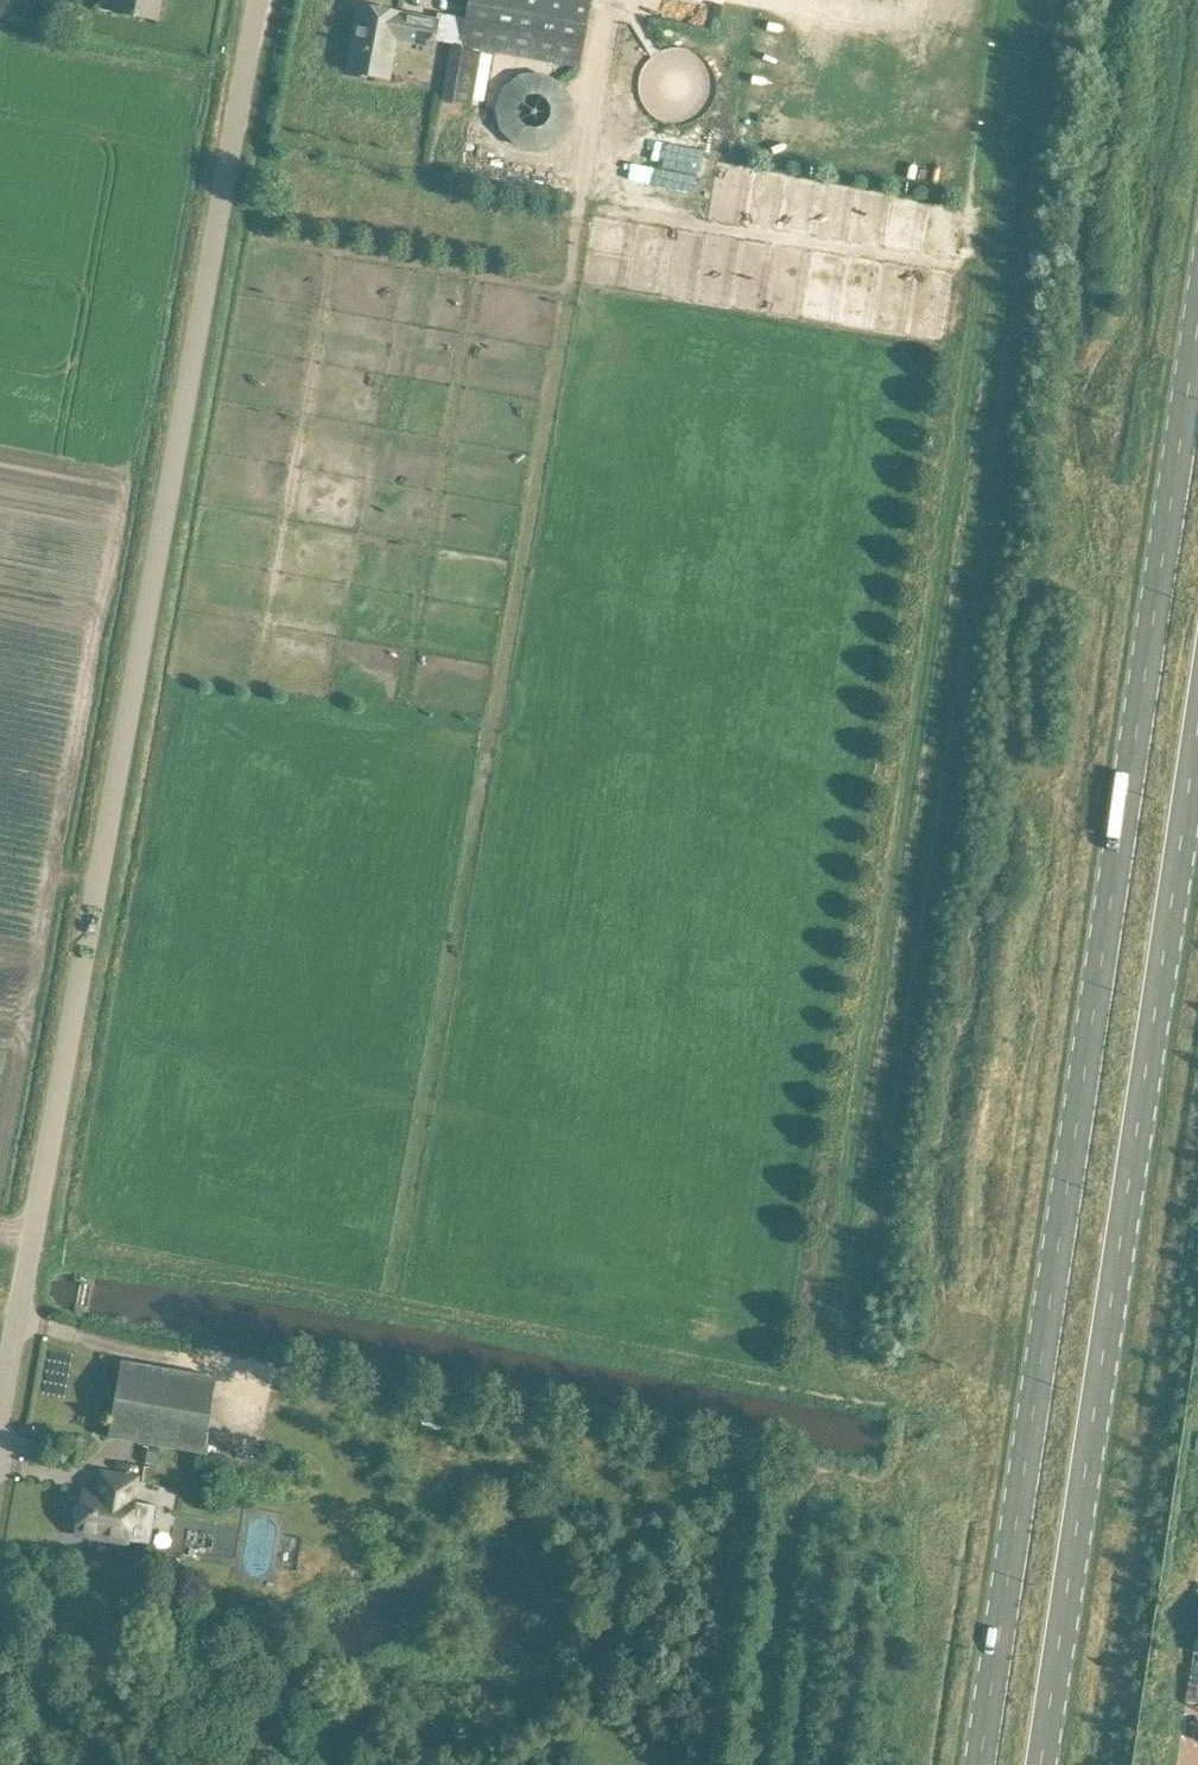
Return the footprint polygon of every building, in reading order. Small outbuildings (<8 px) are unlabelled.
[(153,19),(157,0),(115,0),(113,12),(130,15),(153,19)] [(460,46),(579,67),(591,0),(468,0),(460,46)] [(434,42),(437,21),(359,6),(354,37),(359,38),(352,73),(388,79),(397,35),(434,42)] [(727,81),(728,70),(727,60),(725,52),(721,45),(714,35),(708,29),(699,24),(689,20),(678,19),(666,20),(658,23),(650,27),(642,33),(636,41),(630,50),(628,58),(626,69),(627,80),(629,87),(634,97),(639,104),(647,111),(657,116),(664,119),(675,121),(683,120),(695,118),(706,112),(713,106),(719,98),(724,91),(727,81)] [(460,48),(450,104),(469,107),(479,51),(460,48)] [(491,133),(555,154),(577,90),(513,68),(491,133)] [(109,1437),(133,1441),(203,1453),(215,1378),(122,1362),(109,1437)] [(77,1532),(127,1541),(134,1501),(132,1501),(135,1479),(103,1474),(99,1495),(84,1493),(82,1504),(77,1506),(75,1517),(80,1520),(77,1532)] [(1194,1700),(1197,1689),(1197,1669),(1195,1668),(1188,1699),(1194,1700)]
